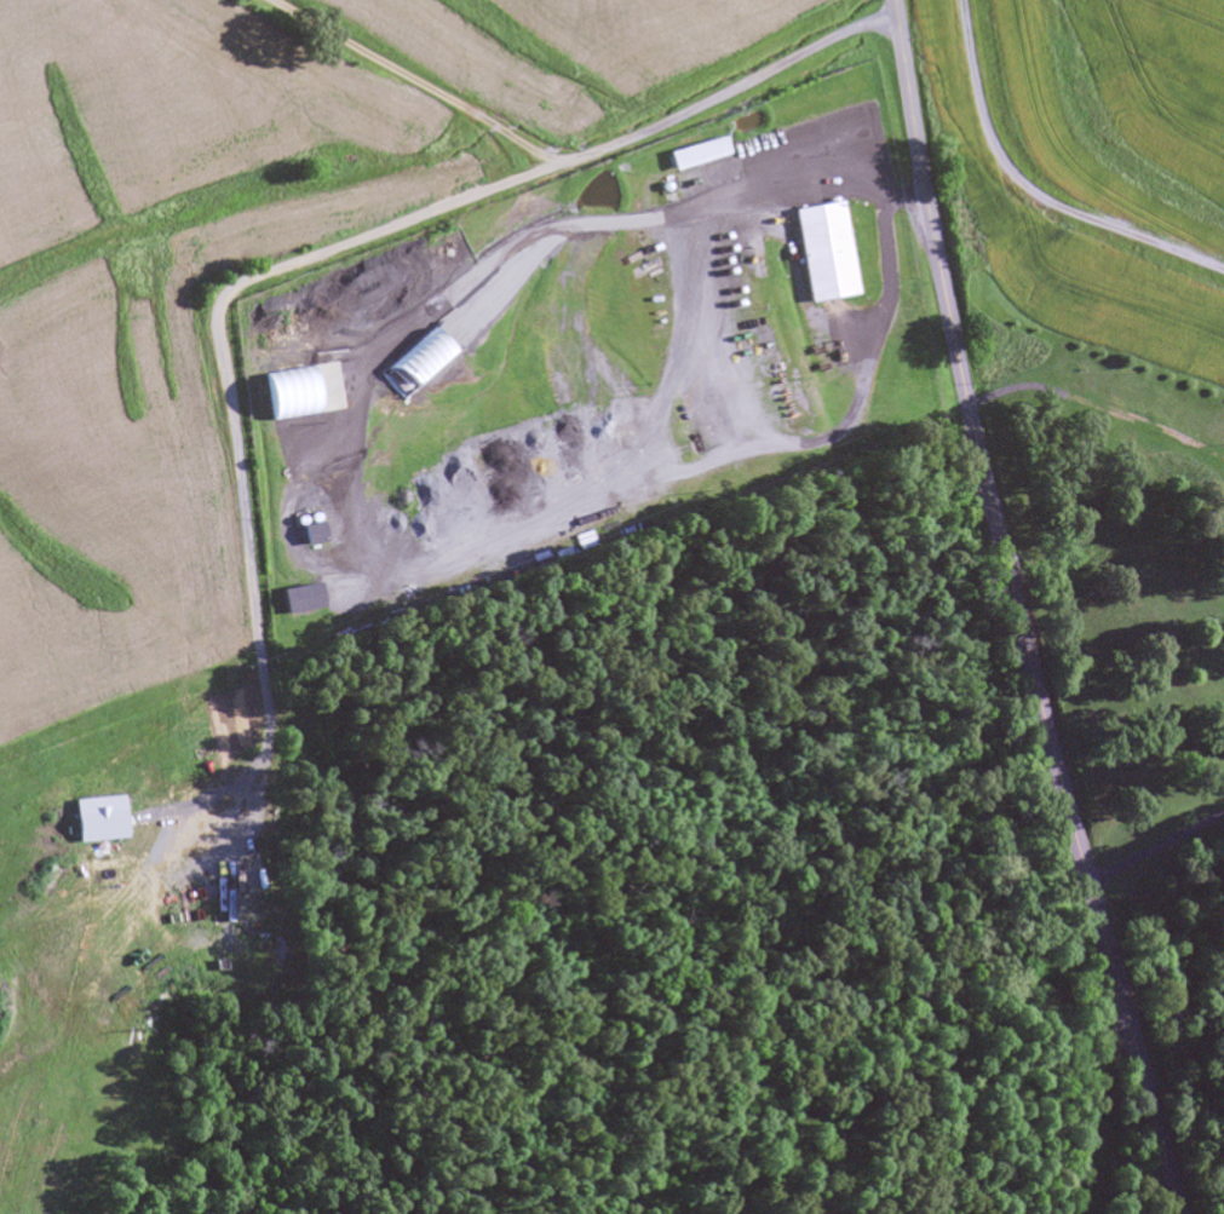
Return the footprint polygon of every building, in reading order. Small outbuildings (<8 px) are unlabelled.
[(723,134),(728,153),(674,169),(670,151),(723,134)] [(811,300),(795,209),(840,201),(855,293),(811,300)] [(383,373),(435,324),(458,350),(406,398),(383,373)] [(266,372),(312,363),(321,412),(274,420),(266,372)] [(304,525),(322,520),(327,541),(309,546),(304,525)] [(283,587),(320,580),(324,604),(288,611),(283,587)]
